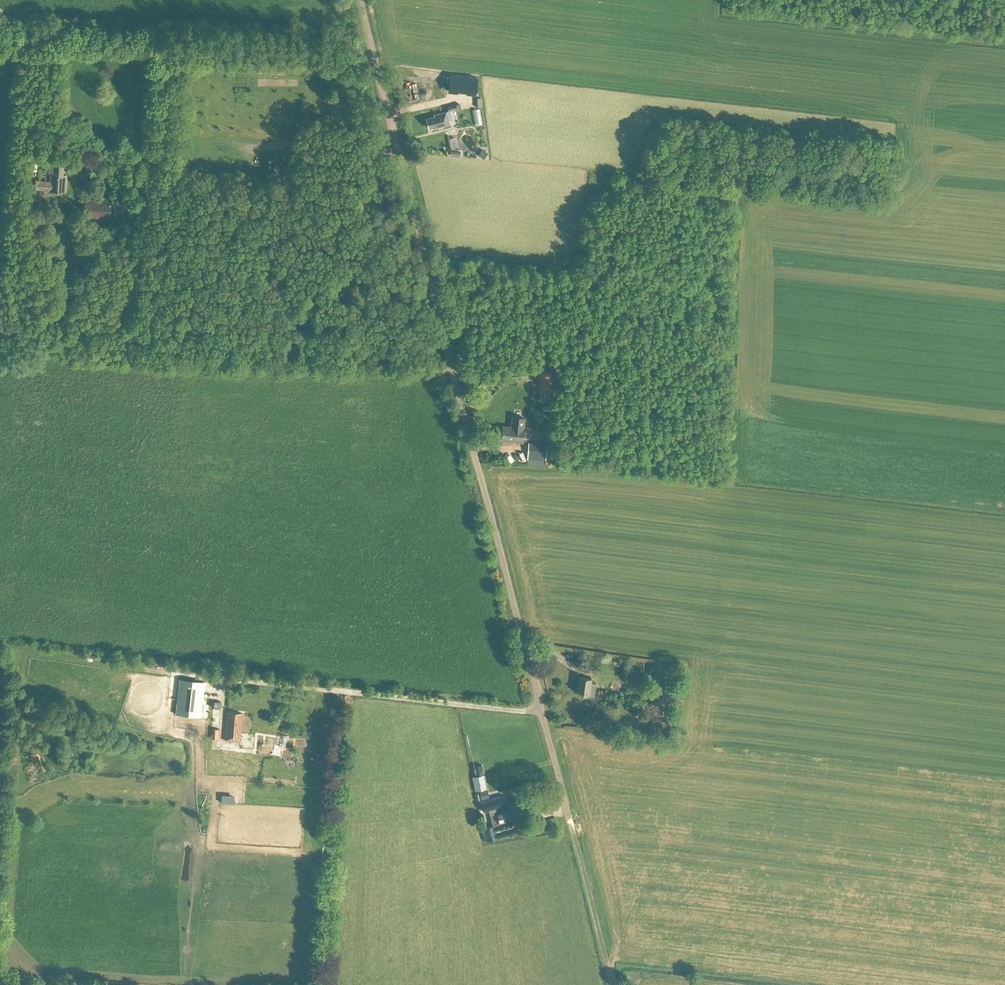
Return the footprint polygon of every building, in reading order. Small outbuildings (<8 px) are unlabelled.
[(477,78),(450,74),(448,90),(476,93),(477,78)] [(449,124),(446,112),(434,115),(434,117),(426,119),(428,127),(431,127),(432,129),(449,124)] [(65,192),(67,175),(63,174),(63,163),(55,163),(50,163),(49,174),(51,174),(51,180),(40,180),(32,179),(30,199),(38,200),(39,190),(50,191),(65,192)] [(84,199),(83,216),(87,216),(87,218),(110,219),(111,200),(84,199)] [(538,371),(538,390),(551,390),(552,371),(538,371)] [(511,426),(503,426),(501,440),(523,442),(523,437),(529,438),(530,427),(524,427),(524,426),(524,418),(512,416),(511,426)] [(527,459),(545,461),(545,458),(546,445),(546,444),(528,443),(527,459)] [(579,676),(577,691),(589,693),(589,695),(594,696),(594,693),(595,693),(597,695),(600,694),(601,690),(598,689),(596,690),(595,690),(596,683),(591,682),(591,678),(579,676)] [(201,716),(203,697),(177,694),(175,713),(201,716)] [(225,740),(240,741),(242,713),(227,712),(225,740)] [(605,718),(599,724),(603,728),(609,722),(605,718)] [(483,764),(473,766),(475,774),(484,773),(483,764)] [(479,791),(486,789),(484,774),(472,777),(475,790),(479,791)] [(481,799),(489,796),(487,788),(486,789),(479,791),(481,799)] [(493,825),(481,828),(484,840),(507,834),(505,828),(512,827),(510,820),(512,820),(512,818),(522,815),(518,802),(508,805),(509,808),(496,812),(495,808),(506,805),(503,795),(480,801),(483,811),(489,810),(493,825)]
